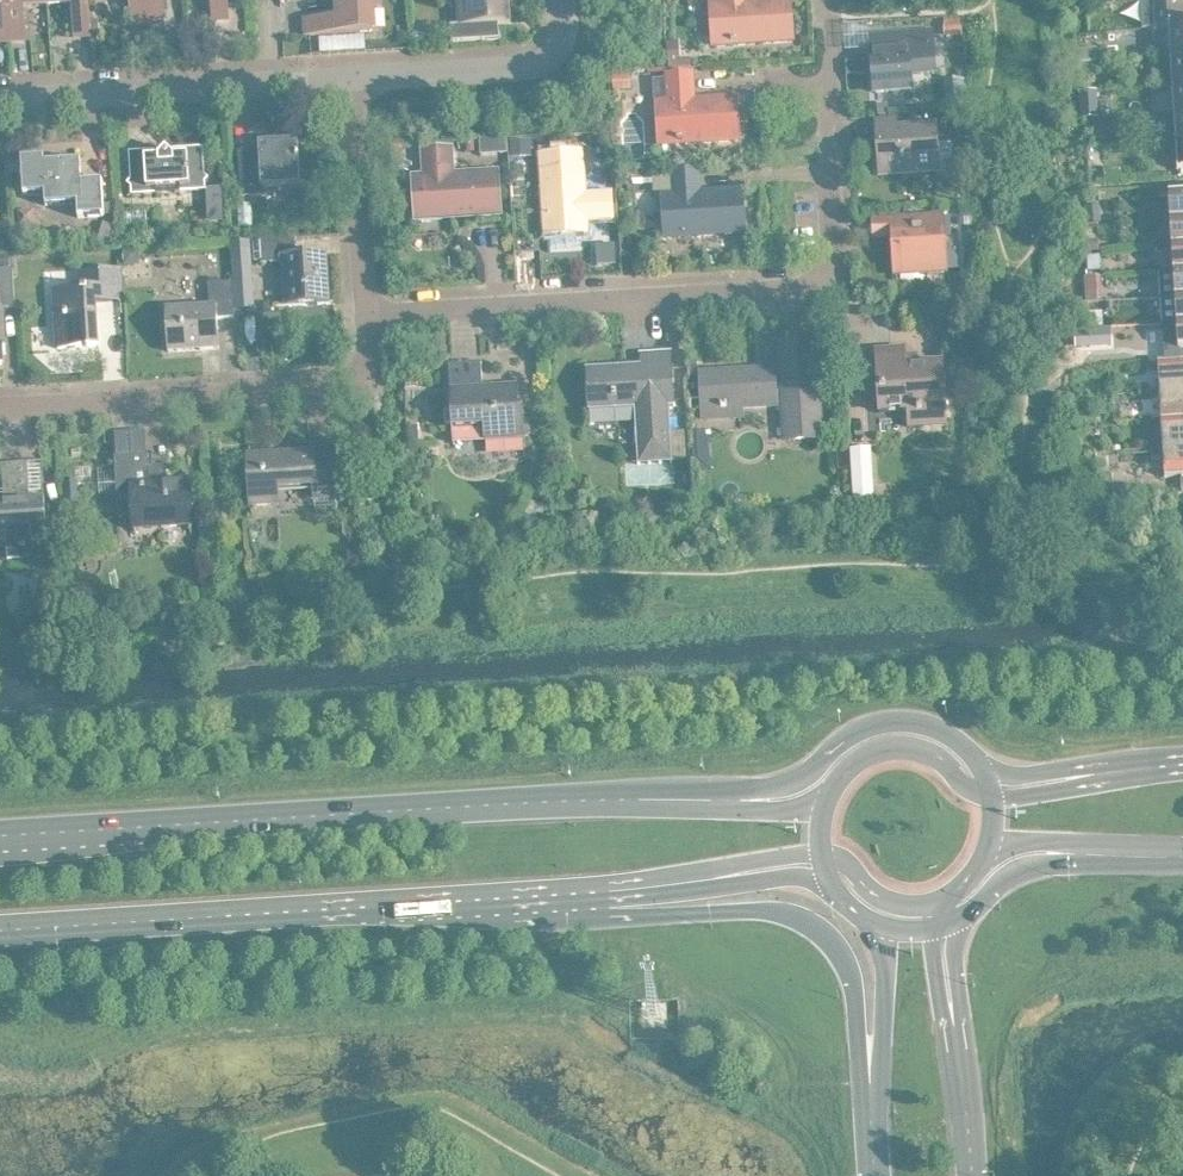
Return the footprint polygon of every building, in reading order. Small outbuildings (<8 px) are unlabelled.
[(16,0),(0,0),(0,25),(1,34),(18,33),(16,0)] [(18,33),(34,32),(32,0),(16,0),(18,33)] [(82,29),(99,28),(97,0),(80,0),(82,29)] [(155,0),(138,0),(139,18),(156,17),(155,0)] [(156,17),(172,16),(171,0),(155,0),(156,17)] [(220,13),(237,12),(236,0),(219,0),(220,13)] [(346,9),(313,11),(314,29),(382,24),(381,1),(387,1),(387,0),(346,0),(346,9)] [(466,16),(457,17),(458,33),(506,31),(505,16),(518,16),(518,0),(465,0),(466,16)] [(724,38),(724,37),(745,35),(745,37),(745,35),(757,35),(757,36),(757,35),(781,33),(781,34),(781,33),(797,32),(797,33),(798,33),(798,32),(799,32),(799,31),(798,31),(796,8),(797,8),(796,8),(796,0),(721,0),(722,13),(721,13),(722,13),(723,36),(722,36),(722,37),(723,37),(724,38)] [(1176,21),(1176,20),(1182,19),(1182,0),(1161,0),(1162,21),(1176,21)] [(969,17),(952,18),(952,29),(969,28),(969,17)] [(433,20),(419,20),(420,33),(434,33),(433,20)] [(941,59),(941,58),(942,58),(942,57),(941,57),(940,40),(941,40),(941,39),(940,39),(940,26),(941,26),(940,26),(939,26),(939,25),(939,26),(914,28),(914,27),(913,27),(913,28),(903,28),(903,27),(902,27),(902,28),(901,28),(901,29),(902,29),(903,42),(896,43),(896,42),(896,43),(882,44),(882,43),(881,43),(881,44),(880,44),(880,45),(881,45),(882,53),(881,53),(881,54),(882,54),(883,70),(882,70),(882,71),(883,71),(884,83),(883,83),(883,84),(884,84),(884,85),(885,85),(885,84),(907,82),(907,83),(908,83),(908,82),(918,81),(918,82),(918,81),(919,81),(919,80),(918,81),(917,67),(918,67),(917,67),(917,60),(941,58),(941,59)] [(372,28),(327,32),(328,47),(373,43),(372,28)] [(687,34),(674,35),(675,50),(688,49),(687,34)] [(1104,41),(1085,42),(1086,56),(1105,55),(1104,41)] [(639,64),(619,65),(620,83),(640,82),(639,64)] [(668,135),(670,135),(670,137),(670,135),(691,134),(691,135),(691,134),(703,133),(703,134),(703,133),(727,132),(727,133),(727,132),(743,130),(743,132),(744,132),(744,130),(745,130),(744,130),(742,107),(743,107),(743,106),(742,106),(741,90),(742,90),(742,89),(741,89),(741,88),(741,89),(719,91),(718,90),(718,91),(701,92),(699,69),(701,69),(701,68),(699,68),(699,67),(699,68),(676,70),(676,69),(675,69),(675,70),(661,71),(662,95),(666,94),(666,95),(667,95),(668,111),(667,111),(667,112),(668,112),(669,135),(668,135)] [(1119,100),(1109,100),(1109,109),(1119,108),(1119,100)] [(956,107),(957,121),(974,120),(973,106),(956,107)] [(940,152),(939,136),(938,119),(938,120),(920,121),(920,120),(919,120),(920,121),(902,122),(902,114),(903,114),(903,113),(901,113),(901,112),(901,113),(886,114),(886,113),(885,113),(886,114),(885,114),(885,115),(886,115),(886,123),(885,124),(886,124),(887,133),(886,133),(887,133),(888,148),(887,148),(887,149),(888,149),(889,165),(888,165),(888,166),(889,166),(889,167),(890,167),(890,166),(904,165),(904,166),(905,166),(905,165),(922,164),(922,165),(923,165),(923,164),(940,162),(941,163),(941,162),(942,162),(942,161),(941,162),(941,153),(942,153),(941,152),(940,152)] [(1102,117),(1101,117),(1102,132),(1103,131),(1117,131),(1117,116),(1102,117)] [(513,130),(502,130),(502,146),(514,145),(513,130)] [(538,132),(518,134),(519,150),(539,149),(538,132)] [(274,180),(308,178),(305,134),(269,136),(269,144),(246,145),(249,190),(275,188),(274,180)] [(136,144),(139,187),(213,183),(210,140),(180,142),(180,149),(167,150),(167,142),(136,144)] [(425,210),(426,210),(426,212),(426,210),(449,209),(449,210),(449,209),(459,208),(459,210),(460,210),(460,208),(468,208),(468,209),(468,208),(482,207),(482,208),(482,207),(505,206),(505,207),(505,206),(506,206),(506,205),(505,205),(504,189),(505,189),(505,188),(504,188),(502,165),(504,165),(502,165),(502,163),(502,164),(502,165),(488,165),(488,164),(488,166),(469,167),(469,166),(469,167),(459,167),(459,159),(460,159),(459,159),(458,144),(459,144),(459,143),(458,143),(458,142),(457,142),(457,143),(432,145),(432,144),(431,144),(431,145),(430,145),(430,146),(431,145),(432,160),(431,161),(432,161),(433,169),(424,169),(424,168),(423,168),(423,169),(422,170),(423,170),(424,186),(423,186),(423,187),(424,187),(426,210),(425,210)] [(548,150),(547,150),(547,151),(548,150),(549,167),(548,167),(549,167),(551,190),(550,191),(551,191),(552,202),(551,202),(551,203),(552,203),(553,224),(552,224),(553,224),(553,226),(554,225),(554,224),(577,223),(577,224),(578,224),(577,223),(594,222),(594,223),(594,222),(595,222),(595,221),(594,221),(594,212),(617,211),(617,212),(618,212),(617,211),(619,211),(617,186),(616,186),(616,185),(615,185),(615,186),(592,188),(591,170),(592,170),(591,170),(589,148),(590,148),(590,147),(589,147),(589,146),(589,147),(573,148),(572,147),(572,149),(549,150),(549,149),(548,149),(548,150)] [(29,151),(31,187),(52,185),(53,202),(59,206),(73,206),(78,200),(77,196),(85,195),(86,210),(112,208),(110,173),(89,174),(88,153),(65,154),(64,149),(29,151)] [(674,229),(675,229),(675,230),(676,230),(676,228),(696,227),(697,228),(697,227),(708,226),(709,227),(709,226),(732,225),(732,226),(733,226),(733,225),(749,224),(749,225),(749,224),(751,224),(751,223),(749,223),(748,200),(749,200),(749,199),(748,199),(747,183),(748,183),(748,182),(747,183),(747,181),(746,181),(746,183),(724,184),(724,183),(724,184),(707,185),(705,165),(706,164),(705,164),(705,163),(705,164),(681,166),(681,164),(681,165),(681,166),(680,166),(681,166),(682,187),(673,188),(673,186),(672,186),(673,188),(671,188),(673,188),(674,204),(672,204),(672,205),(674,205),(675,228),(674,228),(674,229)] [(230,180),(214,181),(214,193),(230,193),(230,180)] [(924,199),(912,199),(912,208),(924,208),(924,199)] [(982,201),(968,202),(968,219),(983,219),(982,201)] [(901,212),(901,213),(900,213),(901,213),(902,228),(901,228),(901,229),(902,229),(903,241),(901,241),(901,242),(903,242),(904,265),(903,265),(903,266),(904,266),(904,267),(904,266),(923,265),(923,266),(924,266),(923,265),(933,264),(933,265),(933,264),(952,263),(952,264),(952,263),(953,263),(952,263),(951,249),(952,249),(952,248),(951,248),(950,232),(952,232),(950,232),(949,211),(950,211),(950,210),(949,210),(949,209),(949,210),(930,211),(930,210),(930,211),(921,212),(921,211),(920,211),(920,212),(902,213),(901,212)] [(111,214),(106,233),(121,238),(127,219),(111,214)] [(0,230),(0,246),(17,245),(16,229),(0,230)] [(334,296),(332,264),(335,264),(333,246),(304,247),(302,230),(268,232),(269,256),(290,254),(293,299),(334,296)] [(1107,232),(1095,232),(1096,243),(1107,243),(1107,232)] [(259,234),(239,235),(241,269),(260,268),(259,234)] [(1181,265),(1182,265),(1182,239),(1180,239),(1164,240),(1166,266),(1181,265)] [(146,243),(131,244),(132,258),(147,257),(146,243)] [(1108,248),(1095,249),(1096,263),(1109,263),(1108,248)] [(0,249),(0,259),(17,259),(17,249),(0,249)] [(22,299),(20,261),(4,262),(4,269),(0,270),(0,355),(11,354),(8,300),(22,299)] [(104,337),(102,295),(129,293),(127,262),(87,265),(88,282),(62,283),(65,341),(106,338),(106,337),(104,337)] [(217,297),(173,300),(176,341),(208,339),(208,341),(226,340),(224,310),(242,309),(240,274),(216,276),(217,297)] [(1182,315),(1182,290),(1167,291),(1169,316),(1182,315)] [(1097,295),(1085,296),(1086,318),(1097,318),(1097,295)] [(735,403),(735,400),(791,397),(793,431),(828,429),(823,336),(787,339),(788,361),(710,366),(712,402),(729,401),(729,403),(735,403)] [(596,404),(597,404),(642,401),(644,440),(679,438),(676,399),(683,399),(679,343),(647,345),(647,357),(593,361),(596,404)] [(928,406),(929,418),(955,417),(951,356),(926,358),(925,349),(924,349),(924,350),(913,351),(913,343),(883,344),(883,356),(871,357),(873,384),(885,383),(886,405),(925,402),(925,406),(928,406)] [(460,421),(461,421),(491,419),(492,431),(532,429),(531,399),(529,399),(529,400),(526,400),(524,377),(523,377),(523,379),(500,381),(500,379),(499,379),(499,381),(490,381),(488,354),(456,356),(460,421)] [(705,354),(696,354),(697,391),(706,391),(705,354)] [(1167,384),(1182,383),(1182,354),(1166,355),(1167,384)] [(1169,413),(1182,412),(1182,383),(1167,384),(1169,413)] [(1128,388),(1120,389),(1120,414),(1128,414),(1128,388)] [(1171,441),(1182,440),(1182,412),(1169,413),(1171,441)] [(1171,441),(1173,470),(1182,469),(1182,440),(1171,441)] [(879,441),(858,442),(861,497),(882,495),(879,441)] [(258,448),(257,448),(260,496),(261,496),(284,494),(283,481),(321,478),(321,483),(322,505),(345,504),(342,448),(320,449),(320,445),(319,445),(258,448)] [(107,487),(124,486),(125,491),(140,490),(142,519),(170,518),(170,519),(171,519),(171,517),(198,516),(196,473),(175,474),(175,467),(157,468),(156,447),(105,450),(107,487)] [(14,533),(15,552),(41,550),(40,532),(54,531),(51,488),(37,489),(35,455),(9,456),(11,483),(21,483),(21,490),(0,491),(0,534),(14,533)] [(97,460),(74,461),(74,471),(98,470),(97,460)] [(85,473),(71,473),(72,502),(87,502),(85,473)] [(367,475),(368,494),(381,494),(380,474),(367,475)] [(352,529),(365,528),(364,509),(351,510),(352,529)]
